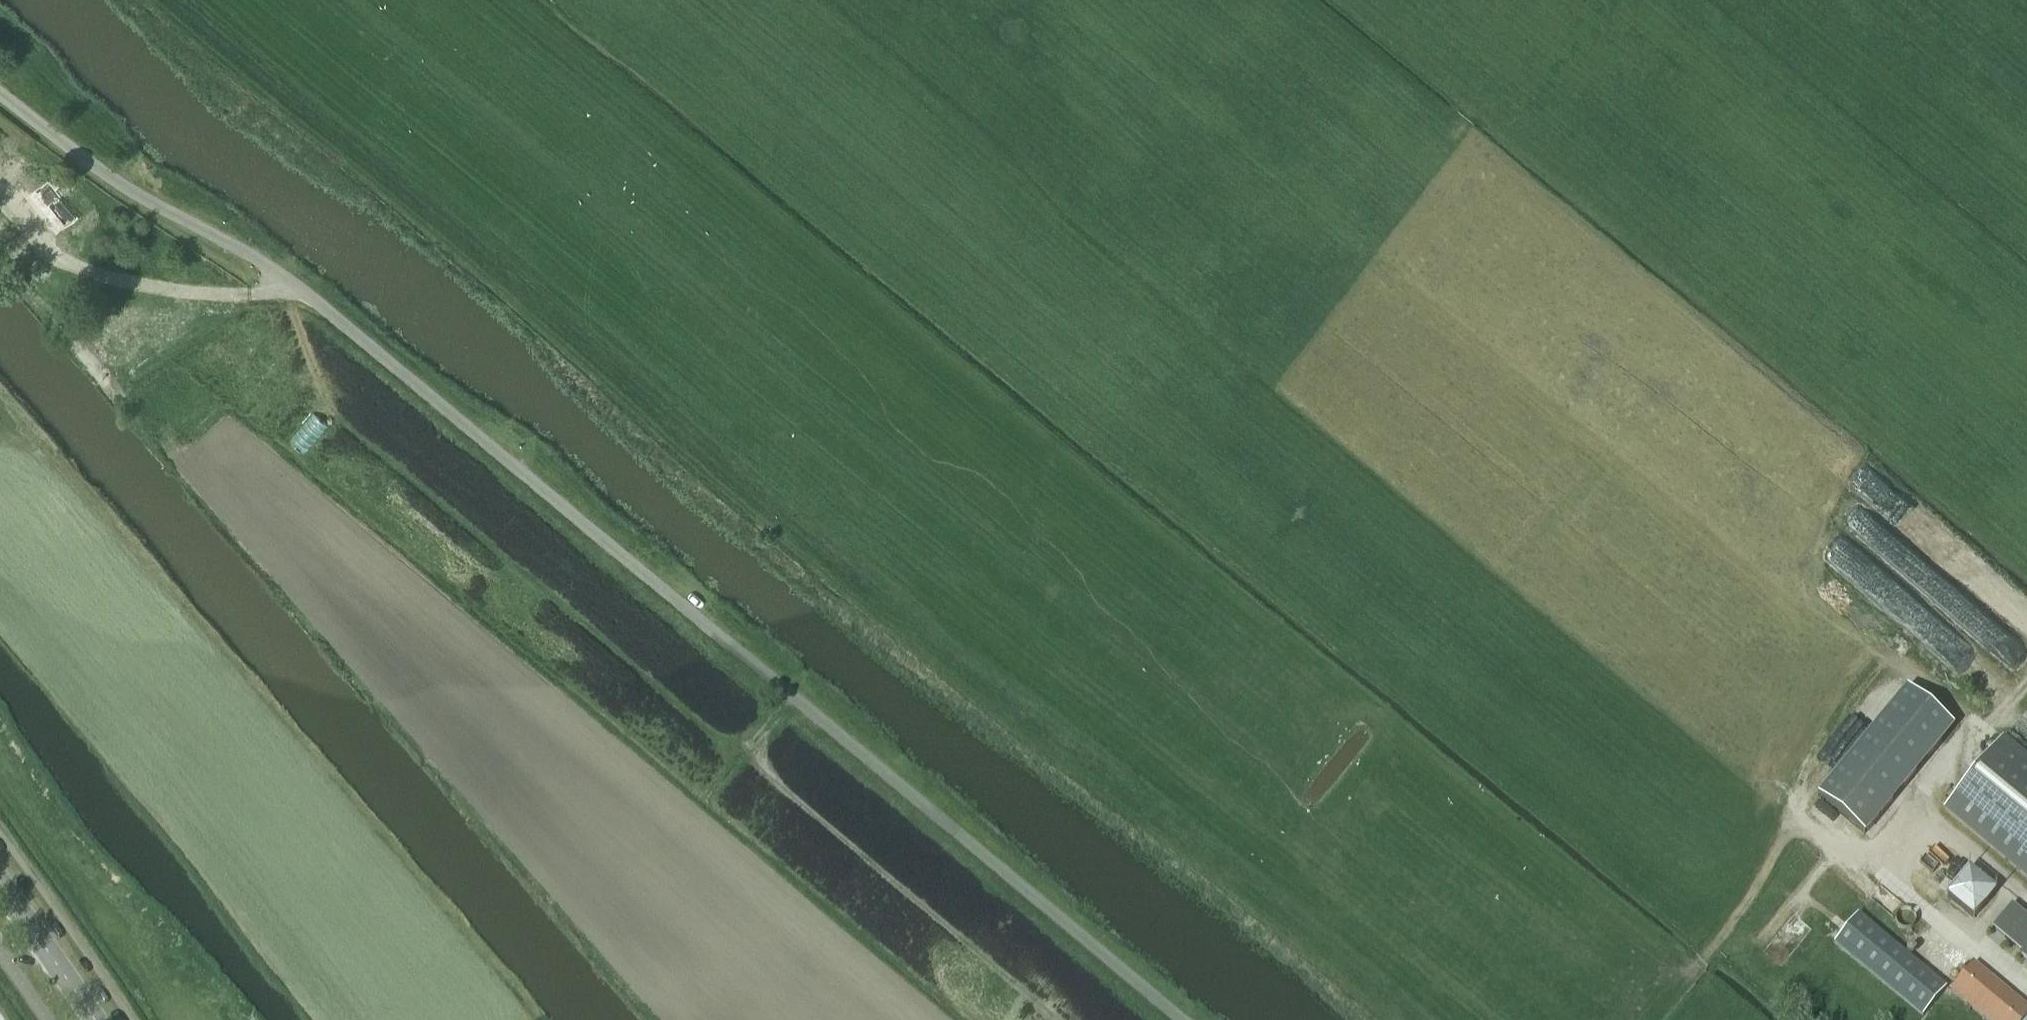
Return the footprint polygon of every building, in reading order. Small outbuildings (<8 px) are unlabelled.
[(79,217),(48,181),(42,185),(31,173),(14,187),(26,201),(29,198),(59,232),(55,235),(56,236),(79,217)] [(1909,686),(1820,794),(1866,832),(1956,725),(1909,686)] [(2001,736),(1942,808),(2026,877),(2026,757),(2001,736)] [(1992,928),(2023,953),(2021,955),(2025,959),(2026,961),(2026,918),(2011,904),(1992,928)] [(1921,1015),(1946,986),(1857,912),(1832,942),(1921,1015)] [(1948,990),(1985,1019),(2024,1019),(2026,1017),(2026,1008),(1972,962),(1948,990)]
